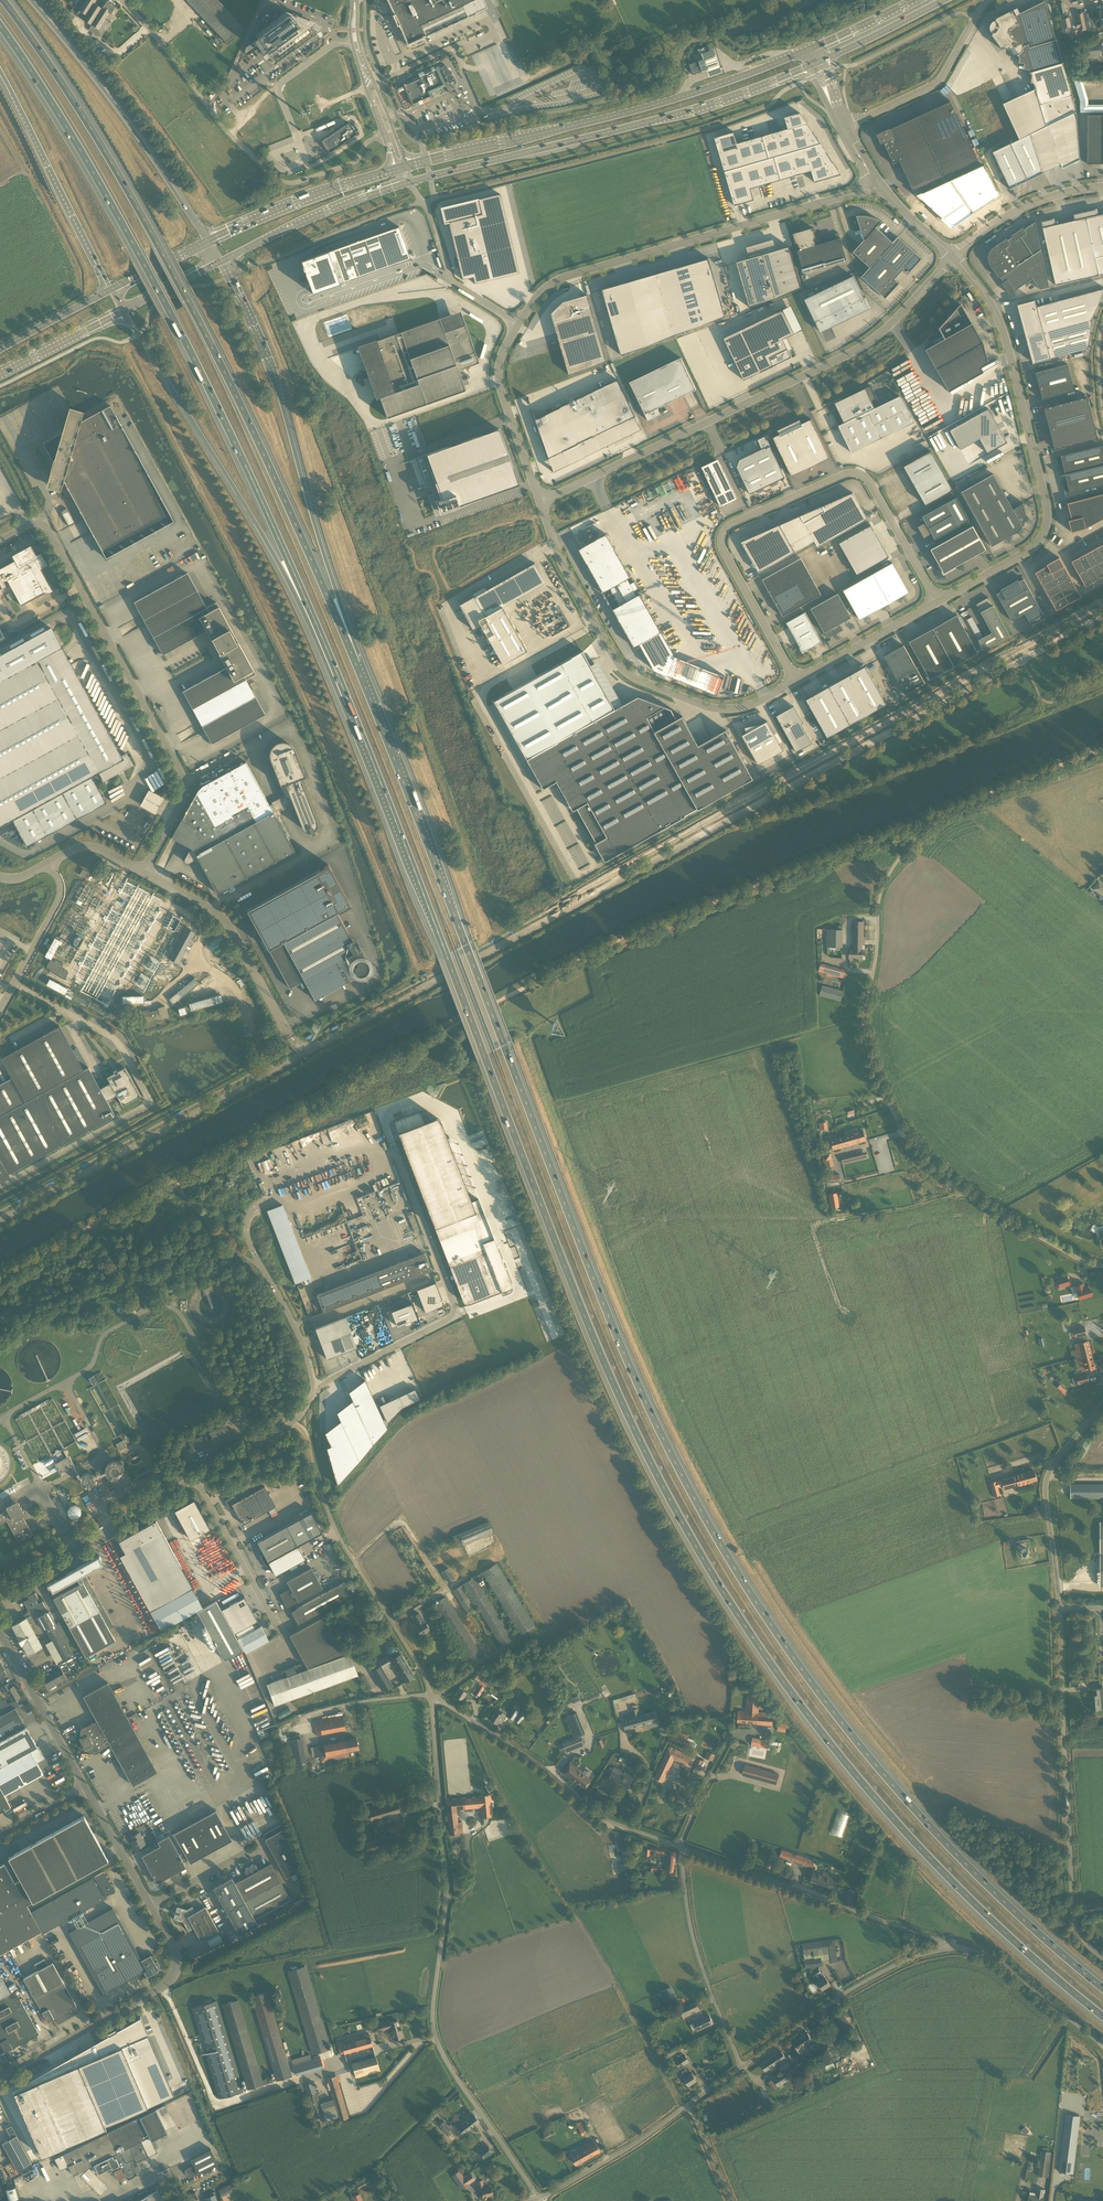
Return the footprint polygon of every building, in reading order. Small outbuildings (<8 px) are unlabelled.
[(88,30),(101,38),(112,19),(109,18),(116,7),(106,1),(102,8),(94,4),(97,0),(86,0),(80,9),(76,15),(91,25),(88,30)] [(77,7),(80,9),(86,0),(82,0),(77,7)] [(217,0),(186,0),(228,45),(244,29),(217,0)] [(463,20),(487,8),(484,0),(387,0),(388,1),(389,3),(388,3),(388,4),(389,4),(391,7),(390,7),(390,8),(391,8),(392,11),(392,12),(393,12),(394,15),(392,16),(393,17),(394,17),(395,19),(394,19),(394,20),(395,19),(396,22),(395,23),(396,24),(397,23),(398,25),(397,26),(397,27),(399,26),(401,29),(400,30),(401,30),(403,33),(400,34),(401,35),(402,35),(403,38),(402,38),(407,47),(424,39),(423,38),(451,25),(459,21),(463,20)] [(1064,63),(1063,63),(1056,41),(1057,40),(1056,40),(1044,1),(1015,16),(1012,11),(996,19),(995,21),(995,25),(996,25),(995,30),(993,29),(993,33),(992,36),(1002,50),(1006,47),(1008,51),(1010,50),(1012,48),(1014,50),(1017,54),(1018,55),(1017,55),(1017,56),(1018,55),(1020,58),(1025,58),(1024,64),(1030,65),(1029,70),(1031,72),(1030,73),(1031,73),(1032,76),(998,92),(995,87),(987,91),(981,78),(974,82),(975,84),(961,91),(966,101),(964,102),(985,147),(1075,105),(1072,95),(1063,64),(1064,63)] [(257,39),(256,40),(254,42),(263,55),(266,53),(265,52),(267,52),(268,54),(269,55),(272,52),(274,54),(278,51),(277,51),(310,27),(310,23),(297,17),(297,16),(297,15),(293,13),(292,15),(292,16),(286,14),(270,26),(269,25),(255,35),(257,39)] [(1087,16),(1090,27),(1096,26),(1093,15),(1087,16)] [(1077,18),(1080,31),(1087,29),(1084,17),(1077,18)] [(1064,29),(1066,28),(1071,27),(1069,18),(1063,19),(1062,20),(1062,19),(1064,29)] [(1085,36),(1089,35),(1088,32),(1088,30),(1083,31),(1084,33),(1079,34),(1078,30),(1073,32),(1075,41),(1085,38),(1085,36)] [(1099,43),(1083,45),(1085,59),(1101,56),(1099,43)] [(698,60),(702,71),(707,69),(709,76),(722,72),(714,48),(701,53),(703,58),(698,60)] [(689,65),(693,75),(703,71),(700,61),(689,65)] [(449,83),(450,82),(451,85),(456,82),(454,76),(451,77),(446,65),(441,68),(441,67),(440,67),(435,69),(434,68),(432,70),(424,74),(423,73),(421,74),(422,76),(408,83),(409,85),(406,86),(411,98),(414,97),(415,99),(429,92),(444,85),(442,81),(444,80),(439,70),(442,69),(446,79),(447,82),(449,83)] [(502,67),(505,75),(499,78),(502,84),(513,79),(506,65),(502,67)] [(496,94),(494,88),(488,90),(490,97),(496,94)] [(944,176),(978,160),(950,100),(940,105),(941,106),(926,113),(926,112),(916,116),(944,176)] [(715,138),(734,206),(754,200),(751,189),(811,171),(815,183),(842,175),(801,113),(785,117),(788,129),(737,143),(734,132),(715,138)] [(1061,164),(1063,168),(1080,160),(1076,113),(1049,126),(1061,164)] [(1096,164),(1102,164),(1102,115),(1087,115),(1087,164),(1089,164),(1096,164)] [(944,176),(916,116),(906,121),(907,122),(890,130),(889,129),(876,135),(881,144),(884,143),(889,153),(888,154),(893,165),(900,161),(913,191),(944,176)] [(329,153),(353,136),(344,124),(343,125),(342,124),(340,125),(341,127),(333,132),(333,133),(332,131),(330,133),(328,134),(329,135),(325,138),(318,144),(322,149),(326,155),(329,153)] [(1061,164),(1049,126),(1030,134),(1043,173),(1061,164)] [(1030,134),(1011,144),(1028,180),(1043,173),(1030,134)] [(998,187),(1001,193),(1028,180),(1011,144),(993,152),(993,151),(992,151),(991,148),(991,147),(990,148),(982,152),(998,187)] [(921,194),(917,196),(920,199),(921,200),(921,199),(941,218),(941,219),(941,220),(942,219),(947,224),(948,225),(949,225),(950,225),(951,226),(952,226),(953,226),(954,225),(955,225),(956,224),(957,224),(968,217),(972,214),(973,214),(974,214),(973,213),(994,199),(995,199),(994,198),(999,196),(997,192),(997,191),(996,191),(984,165),(922,194),(922,193),(921,194)] [(444,224),(448,223),(462,280),(473,277),(475,284),(519,273),(500,194),(478,199),(440,208),(444,224)] [(440,206),(459,203),(458,198),(439,201),(440,206)] [(1096,259),(1102,258),(1102,214),(1097,216),(1096,210),(1085,212),(1096,259)] [(1075,220),(1065,223),(1078,280),(1099,275),(1096,259),(1085,212),(1074,215),(1075,220)] [(864,240),(853,252),(870,267),(880,257),(893,242),(876,227),(881,222),(882,222),(878,220),(874,218),(871,217),(870,217),(870,218),(868,218),(868,217),(869,216),(864,216),(860,216),(856,216),(856,217),(857,217),(864,240)] [(1043,228),(1056,285),(1078,280),(1065,223),(1054,225),(1053,220),(1042,222),(1043,228)] [(1023,228),(1021,229),(1017,231),(1033,255),(1041,250),(1035,222),(1024,230),(1023,228)] [(411,256),(410,254),(409,254),(399,227),(315,257),(301,262),(311,290),(313,294),(407,260),(410,259),(409,256),(411,256)] [(814,239),(816,239),(813,228),(793,234),(796,244),(798,244),(800,250),(797,251),(804,272),(846,260),(840,238),(816,245),(814,239)] [(1010,244),(1004,248),(1017,266),(1022,263),(1033,255),(1017,231),(1012,235),(1013,237),(1008,240),(1010,244)] [(898,237),(893,242),(880,257),(899,274),(903,270),(907,274),(922,259),(922,258),(921,259),(917,255),(917,254),(897,236),(897,237),(898,237)] [(999,278),(1000,277),(1011,270),(1017,266),(1004,248),(1010,244),(1008,240),(1007,239),(995,246),(996,248),(995,249),(993,250),(992,252),(991,254),(990,256),(990,258),(990,260),(991,262),(992,264),(993,266),(991,267),(999,278)] [(752,247),(752,246),(746,248),(750,258),(736,262),(749,308),(802,288),(790,247),(776,251),(774,244),(773,241),(768,242),(762,243),(762,244),(752,247)] [(1041,250),(1033,255),(1022,263),(1033,279),(1040,290),(1049,287),(1041,250)] [(899,274),(880,257),(870,267),(862,277),(885,298),(885,299),(900,283),(899,283),(895,279),(899,274)] [(622,356),(726,317),(709,258),(602,289),(622,356)] [(1022,286),(1033,279),(1022,263),(1017,266),(1011,270),(1022,286)] [(1011,270),(1000,277),(1004,282),(1002,283),(1009,294),(1015,291),(1015,290),(1022,286),(1011,270)] [(866,297),(864,298),(853,276),(805,299),(815,321),(821,332),(848,319),(871,307),(866,297)] [(1034,363),(1088,349),(1092,320),(1102,294),(1102,289),(1037,307),(1035,300),(1018,305),(1028,343),(1028,344),(1028,343),(1034,363)] [(564,301),(551,314),(569,375),(607,361),(588,295),(564,301)] [(972,324),(961,304),(954,312),(939,328),(945,339),(926,350),(949,391),(984,372),(981,367),(988,363),(983,343),(973,324),(972,324)] [(796,356),(792,349),(789,351),(783,339),(787,338),(795,334),(783,310),(740,330),(723,338),(744,380),(760,372),(781,362),(781,363),(788,359),(796,356)] [(361,373),(362,372),(364,372),(365,376),(369,375),(369,376),(370,377),(377,398),(377,399),(379,398),(387,418),(464,391),(457,371),(478,364),(472,346),(465,326),(459,328),(444,333),(439,319),(359,347),(367,369),(362,370),(362,371),(367,369),(367,370),(362,372),(361,373)] [(712,335),(684,349),(707,397),(722,389),(723,389),(724,386),(725,385),(726,384),(734,380),(712,335)] [(658,408),(684,395),(696,390),(681,358),(630,382),(649,421),(661,415),(658,408)] [(1038,383),(1043,400),(1043,399),(1075,391),(1068,364),(1035,372),(1037,378),(1038,383)] [(535,419),(527,398),(529,398),(527,398),(548,459),(562,452),(568,465),(579,460),(587,454),(588,455),(607,447),(600,434),(635,417),(618,380),(538,418),(535,419)] [(879,402),(871,386),(842,399),(843,401),(836,404),(839,410),(838,411),(844,423),(838,426),(851,453),(915,422),(900,396),(874,408),(873,404),(879,402)] [(1093,418),(1087,397),(1044,408),(1047,418),(1049,429),(1093,418)] [(921,404),(914,407),(919,417),(926,414),(923,407),(921,404)] [(52,464),(53,466),(46,487),(60,491),(64,481),(106,558),(174,521),(110,406),(81,422),(84,412),(70,408),(63,432),(43,443),(54,463),(53,464),(52,464)] [(988,453),(1008,442),(989,408),(950,430),(961,449),(980,439),(988,453)] [(1052,440),(1055,449),(1098,438),(1093,418),(1049,429),(1052,440)] [(811,419),(810,419),(810,420),(805,422),(802,424),(800,420),(778,430),(780,434),(774,437),(773,437),(773,438),(792,476),(829,458),(811,420),(812,420),(811,419)] [(929,436),(937,433),(936,431),(934,432),(932,428),(931,429),(930,426),(927,427),(925,423),(923,424),(929,436)] [(433,452),(426,454),(440,493),(430,497),(436,514),(441,512),(480,498),(518,485),(498,429),(433,452)] [(785,477),(765,436),(758,440),(762,449),(740,460),(737,467),(750,494),(785,477)] [(1065,475),(1065,474),(1102,465),(1102,450),(1102,446),(1067,454),(1067,453),(1056,456),(1059,469),(1063,468),(1065,474),(1061,475),(1061,476),(1065,475)] [(910,479),(918,494),(918,493),(919,492),(926,505),(953,490),(931,451),(904,466),(911,479),(910,479)] [(720,462),(713,466),(712,462),(702,467),(706,475),(705,475),(716,497),(721,507),(737,499),(733,489),(720,462)] [(1065,475),(1067,481),(1062,482),(1066,496),(1082,492),(1081,490),(1102,485),(1102,465),(1065,474),(1065,475)] [(1025,517),(1025,511),(1023,502),(1023,504),(1014,509),(1013,510),(993,474),(961,492),(992,546),(1015,533),(1019,530),(1022,526),(1023,527),(1023,526),(1022,525),(1023,524),(1024,524),(1025,517)] [(902,493),(913,487),(907,477),(897,482),(902,493)] [(894,506),(904,501),(897,489),(892,492),(891,490),(886,493),(894,506)] [(759,573),(795,552),(815,541),(818,547),(867,519),(853,493),(780,525),(741,542),(759,573)] [(1099,495),(1089,498),(1095,520),(1102,518),(1102,509),(1099,495)] [(956,497),(946,503),(922,516),(926,523),(924,524),(923,524),(918,527),(924,538),(930,535),(929,534),(931,533),(935,539),(959,526),(969,520),(956,497)] [(1096,523),(1095,520),(1089,498),(1078,500),(1083,517),(1085,526),(1096,523)] [(1068,503),(1072,520),(1083,517),(1078,500),(1068,503)] [(60,511),(62,515),(68,526),(69,526),(69,525),(74,522),(67,508),(61,511),(60,511)] [(1083,517),(1072,520),(1069,521),(1072,532),(1086,528),(1085,526),(1083,517)] [(857,575),(884,560),(890,557),(880,540),(871,525),(839,543),(857,575)] [(955,568),(955,567),(986,549),(973,526),(931,549),(939,565),(938,565),(943,575),(955,568)] [(602,594),(603,593),(604,593),(611,589),(613,595),(614,594),(616,600),(617,600),(619,606),(613,609),(615,616),(616,615),(618,621),(619,621),(634,647),(640,644),(654,670),(668,676),(675,656),(662,632),(640,594),(638,595),(635,591),(639,589),(635,581),(631,583),(628,579),(631,577),(606,534),(585,546),(582,541),(579,543),(582,548),(579,549),(597,582),(599,588),(600,587),(602,594)] [(0,569),(0,588),(3,587),(6,586),(4,582),(7,580),(21,606),(46,592),(47,594),(52,591),(40,568),(46,565),(40,555),(36,557),(30,547),(18,554),(19,556),(16,558),(17,560),(0,569)] [(1096,548),(1090,552),(1097,564),(1102,561),(1096,548)] [(1097,564),(1090,552),(1084,555),(1091,567),(1097,564)] [(1091,567),(1084,555),(1078,558),(1085,571),(1091,567)] [(801,558),(762,580),(783,616),(821,595),(801,558)] [(1064,565),(1059,558),(1047,565),(1047,566),(1051,572),(1064,565)] [(1085,571),(1078,558),(1072,562),(1079,574),(1085,571)] [(893,563),(873,574),(879,584),(898,573),(893,563)] [(502,665),(526,651),(502,608),(516,599),(505,580),(534,564),(544,583),(544,584),(545,583),(534,564),(479,594),(466,601),(458,606),(461,611),(460,612),(462,615),(463,614),(465,617),(472,631),(480,626),(502,665)] [(1097,564),(1091,567),(1098,580),(1102,577),(1102,575),(1097,564)] [(1064,565),(1051,572),(1054,578),(1067,571),(1064,565)] [(1035,573),(1039,579),(1051,572),(1047,566),(1035,573)] [(1091,567),(1085,571),(1092,583),(1098,580),(1091,567)] [(1070,578),(1067,571),(1054,578),(1058,585),(1070,578)] [(1085,571),(1079,574),(1085,586),(1092,583),(1085,571)] [(1042,585),(1054,578),(1051,572),(1039,579),(1042,585)] [(137,609),(141,616),(150,632),(149,632),(152,638),(153,637),(159,648),(158,649),(161,655),(163,654),(163,655),(206,631),(215,646),(216,646),(216,647),(215,648),(216,649),(235,639),(235,637),(234,638),(233,636),(234,635),(216,602),(206,608),(187,573),(134,602),(134,603),(133,604),(136,609),(137,609)] [(898,573),(879,584),(884,593),(904,582),(898,573)] [(864,579),(880,609),(890,603),(884,593),(879,584),(873,574),(864,579)] [(1042,585),(1046,591),(1058,585),(1054,578),(1042,585)] [(1070,578),(1058,585),(1061,591),(1074,584),(1070,578)] [(864,579),(854,584),(871,614),(880,609),(864,579)] [(1012,621),(1025,613),(1030,622),(1043,615),(1023,579),(1019,582),(1018,582),(1017,581),(1005,588),(1006,589),(1003,591),(1002,589),(1001,589),(1002,591),(997,594),(1012,621)] [(904,582),(884,593),(890,603),(909,592),(904,582)] [(871,614),(854,584),(844,590),(860,620),(871,614)] [(1077,590),(1074,584),(1061,591),(1065,597),(1077,590)] [(1061,591),(1058,585),(1046,591),(1049,598),(1061,591)] [(1077,590),(1065,597),(1068,603),(1081,596),(1077,590)] [(1049,598),(1053,604),(1065,597),(1061,591),(1049,598)] [(851,618),(838,593),(811,608),(824,633),(825,632),(828,638),(843,630),(840,624),(851,618)] [(980,607),(979,608),(992,632),(978,640),(984,650),(1010,635),(988,597),(978,603),(980,607)] [(1065,597),(1053,604),(1056,610),(1068,603),(1065,597)] [(800,647),(803,652),(807,649),(808,649),(822,641),(806,612),(786,623),(800,647)] [(933,628),(954,666),(978,653),(957,615),(943,623),(943,622),(942,622),(942,623),(933,628)] [(99,772),(104,781),(133,765),(126,753),(121,756),(71,665),(51,628),(0,656),(0,826),(99,772)] [(922,633),(923,634),(909,642),(930,680),(954,666),(933,628),(924,634),(923,633),(922,633)] [(196,714),(204,730),(208,737),(207,738),(210,744),(211,743),(212,744),(265,714),(246,680),(256,674),(238,641),(236,642),(235,641),(236,640),(235,639),(216,649),(217,651),(218,650),(219,652),(218,652),(226,667),(183,691),(183,692),(182,693),(185,698),(186,698),(192,709),(191,709),(194,715),(196,714)] [(894,650),(907,675),(917,669),(904,645),(899,648),(898,648),(898,649),(894,651),(894,650)] [(897,680),(907,675),(894,650),(893,651),(894,651),(890,653),(889,653),(889,654),(884,657),(897,680)] [(843,679),(817,693),(807,699),(808,701),(828,737),(888,704),(866,666),(854,672),(843,679)] [(905,694),(915,688),(925,683),(917,669),(907,675),(897,680),(905,694)] [(617,854),(617,853),(660,829),(661,831),(686,817),(685,816),(698,809),(698,810),(753,779),(726,730),(699,745),(683,716),(677,719),(671,709),(639,696),(526,759),(542,789),(557,781),(570,804),(574,802),(597,842),(595,843),(597,847),(601,854),(603,858),(605,857),(606,859),(617,854)] [(776,716),(797,752),(812,743),(802,724),(803,723),(794,706),(776,716)] [(784,750),(779,743),(775,734),(767,721),(766,722),(767,723),(745,727),(747,734),(743,735),(742,735),(758,764),(784,750)] [(270,756),(271,759),(285,795),(271,803),(272,804),(269,805),(246,762),(202,786),(198,791),(172,838),(192,849),(191,850),(190,850),(185,858),(185,859),(185,860),(185,862),(186,863),(188,863),(189,863),(190,863),(196,859),(196,858),(197,857),(217,894),(246,878),(247,878),(246,877),(275,862),(276,862),(275,861),(295,851),(276,817),(279,816),(276,811),(282,807),(283,809),(286,808),(285,806),(293,802),(303,827),(304,830),(306,831),(308,832),(311,832),(312,834),(311,834),(312,835),(315,833),(314,831),(316,829),(317,827),(317,824),(317,822),(300,778),(305,776),(294,750),(293,747),(291,745),(288,743),(286,742),(284,742),(283,742),(282,742),(281,742),(280,742),(278,743),(277,743),(276,743),(275,744),(274,745),(273,746),(272,747),(272,748),(271,750),(270,753),(270,756)] [(290,988),(304,980),(315,999),(315,1000),(359,976),(361,976),(363,976),(365,975),(367,973),(368,971),(369,968),(369,966),(368,964),(366,962),(365,961),(364,961),(363,960),(337,912),(338,911),(339,912),(351,905),(328,864),(316,871),(317,872),(247,910),(269,950),(290,988)] [(85,878),(88,872),(83,869),(80,875),(85,878)] [(1099,882),(1094,889),(1102,895),(1102,885),(1099,882)] [(176,917),(170,928),(175,931),(180,919),(176,917)] [(842,947),(842,930),(842,925),(838,925),(838,930),(827,929),(827,947),(842,947)] [(194,932),(187,928),(170,959),(178,964),(185,952),(184,952),(194,932)] [(221,936),(209,942),(213,950),(225,944),(221,936)] [(855,958),(855,960),(863,960),(863,950),(862,950),(862,945),(863,945),(863,940),(853,940),(853,949),(849,949),(849,958),(855,958)] [(53,960),(49,968),(53,970),(52,972),(67,980),(71,972),(64,968),(66,965),(58,960),(57,962),(53,960)] [(821,964),(819,971),(827,973),(826,976),(833,977),(833,975),(843,978),(845,970),(821,964)] [(173,1004),(199,983),(195,978),(169,999),(173,1004)] [(822,985),(819,995),(841,1001),(844,991),(822,985)] [(165,1006),(158,1008),(158,1010),(150,1012),(149,1009),(143,1011),(146,1023),(166,1018),(165,1015),(167,1014),(165,1006)] [(10,1177),(9,1174),(115,1115),(107,1100),(117,1095),(123,1106),(141,1096),(125,1067),(117,1071),(118,1073),(115,1074),(114,1073),(107,1077),(110,1083),(100,1088),(88,1067),(84,1070),(60,1026),(1,1058),(12,1077),(0,1084),(0,1183),(10,1177)] [(420,1113),(394,1124),(465,1298),(470,1296),(474,1306),(511,1290),(512,1290),(513,1289),(514,1288),(514,1287),(514,1286),(514,1285),(514,1284),(514,1283),(480,1199),(473,1202),(442,1124),(441,1123),(441,1122),(440,1122),(439,1122),(439,1121),(438,1121),(437,1121),(436,1121),(425,1125),(420,1113)] [(830,1140),(833,1150),(866,1140),(863,1131),(852,1134),(851,1131),(845,1133),(846,1136),(830,1140)] [(822,1152),(821,1152),(825,1168),(834,1166),(830,1150),(822,1152)] [(859,1153),(841,1157),(842,1164),(860,1159),(859,1153)] [(265,1173),(270,1171),(269,1168),(272,1167),(269,1159),(258,1163),(261,1171),(264,1170),(265,1173)] [(840,1181),(839,1175),(839,1173),(826,1176),(827,1183),(840,1181)] [(267,1211),(281,1246),(295,1283),(311,1277),(282,1205),(267,1211)] [(408,1217),(415,1233),(420,1231),(414,1215),(408,1217)] [(424,1253),(317,1294),(323,1312),(431,1270),(424,1253)] [(1068,1276),(1058,1280),(1060,1288),(1070,1284),(1068,1276)] [(435,1282),(416,1289),(425,1312),(444,1305),(435,1282)] [(1086,1289),(1084,1283),(1076,1286),(1078,1292),(1077,1292),(1075,1293),(1077,1299),(1079,1299),(1092,1295),(1090,1288),(1086,1289)] [(397,1327),(417,1319),(412,1303),(391,1311),(397,1327)] [(315,1329),(318,1334),(320,1338),(319,1338),(327,1359),(328,1359),(328,1358),(332,1357),(333,1357),(333,1356),(335,1356),(338,1355),(338,1354),(342,1353),(348,1351),(348,1350),(352,1349),(357,1347),(345,1317),(315,1329)] [(1085,1327),(1074,1330),(1076,1337),(1087,1334),(1085,1327)] [(1092,1354),(1088,1341),(1079,1343),(1075,1344),(1078,1357),(1092,1354)] [(1092,1354),(1078,1357),(1080,1367),(1085,1366),(1086,1371),(1096,1369),(1093,1357),(1092,1354)] [(124,1435),(126,1438),(127,1438),(126,1435),(128,1434),(127,1433),(132,1430),(105,1379),(101,1382),(101,1381),(100,1382),(98,1383),(97,1381),(105,1377),(101,1371),(89,1378),(93,1385),(96,1383),(96,1384),(89,1388),(116,1438),(120,1436),(121,1437),(124,1435)] [(1089,1382),(1087,1374),(1077,1377),(1078,1384),(1089,1382)] [(367,1384),(349,1392),(355,1404),(373,1444),(387,1428),(367,1384)] [(1060,1384),(1057,1388),(1064,1393),(1067,1389),(1060,1384)] [(404,1406),(420,1399),(415,1389),(400,1396),(379,1406),(388,1423),(402,1407),(404,1406)] [(48,1400),(25,1412),(19,1415),(20,1416),(16,1419),(39,1461),(53,1454),(53,1455),(56,1454),(60,1461),(55,1464),(60,1473),(74,1465),(69,1456),(64,1458),(61,1452),(65,1449),(65,1448),(76,1441),(65,1421),(66,1421),(66,1419),(64,1420),(53,1398),(48,1401),(48,1400)] [(355,1404),(337,1412),(343,1425),(359,1461),(373,1444),(355,1404)] [(343,1425),(325,1433),(331,1446),(327,1448),(337,1486),(359,1461),(343,1425)] [(127,1447),(124,1440),(116,1444),(119,1451),(127,1447)] [(127,1474),(124,1473),(124,1471),(124,1468),(123,1465),(121,1463),(118,1462),(115,1461),(112,1461),(109,1462),(107,1465),(106,1467),(105,1469),(105,1472),(106,1475),(108,1477),(110,1478),(108,1482),(110,1486),(113,1484),(117,1491),(132,1483),(127,1474)] [(1002,1480),(1003,1486),(1003,1487),(1004,1489),(1032,1482),(1037,1480),(1035,1470),(1022,1474),(1001,1480),(1002,1480)] [(93,1484),(93,1483),(95,1483),(96,1483),(96,1482),(96,1481),(94,1480),(94,1479),(94,1478),(94,1477),(94,1476),(93,1475),(92,1474),(90,1473),(89,1473),(88,1473),(86,1473),(85,1473),(84,1474),(83,1474),(82,1475),(81,1476),(81,1478),(80,1479),(80,1480),(81,1482),(82,1483),(82,1484),(83,1484),(84,1485),(85,1486),(86,1486),(88,1486),(89,1486),(91,1485),(92,1484),(93,1484)] [(993,1497),(1000,1495),(998,1487),(996,1481),(989,1483),(990,1486),(993,1497)] [(1102,1498),(1102,1484),(1070,1484),(1070,1498),(1102,1498)] [(234,1496),(225,1501),(230,1510),(234,1508),(243,1524),(276,1506),(264,1486),(237,1501),(234,1496)] [(210,1529),(194,1499),(174,1510),(191,1539),(210,1529)] [(22,1516),(25,1514),(18,1501),(6,1507),(8,1510),(0,1514),(0,1525),(7,1521),(18,1542),(33,1534),(22,1516)] [(68,1509),(68,1511),(68,1513),(69,1515),(71,1517),(73,1518),(76,1518),(78,1517),(80,1515),(81,1513),(81,1511),(81,1509),(80,1507),(78,1505),(76,1504),(73,1504),(71,1505),(69,1507),(68,1509)] [(294,1521),(257,1542),(264,1554),(260,1556),(266,1566),(270,1564),(269,1562),(298,1546),(322,1532),(311,1512),(294,1521)] [(119,1555),(150,1611),(193,1587),(156,1520),(118,1541),(125,1552),(119,1555)] [(488,1521),(459,1534),(452,1536),(457,1547),(463,1545),(493,1532),(488,1521)] [(429,1596),(440,1589),(402,1527),(391,1534),(429,1596)] [(1022,1554),(1023,1555),(1024,1556),(1025,1556),(1025,1557),(1028,1556),(1029,1555),(1030,1554),(1030,1553),(1035,1552),(1035,1549),(1029,1550),(1029,1549),(1028,1548),(1027,1548),(1026,1543),(1027,1543),(1030,1542),(1030,1539),(1022,1540),(1022,1541),(1015,1542),(1016,1549),(1023,1548),(1023,1543),(1024,1548),(1023,1548),(1023,1549),(1022,1549),(1022,1550),(1022,1551),(1021,1551),(1021,1549),(1019,1550),(1019,1556),(1022,1556),(1022,1554)] [(73,1587),(53,1598),(86,1656),(115,1640),(114,1638),(119,1635),(85,1574),(103,1564),(98,1556),(47,1585),(49,1588),(50,1587),(53,1592),(70,1582),(73,1587)] [(513,1639),(510,1635),(476,1580),(484,1575),(521,1634),(534,1626),(496,1563),(463,1584),(453,1590),(466,1612),(475,1606),(463,1588),(465,1587),(501,1646),(513,1639)] [(287,1607),(298,1601),(322,1588),(311,1568),(287,1581),(290,1588),(285,1591),(284,1590),(278,1593),(282,1602),(283,1601),(287,1607)] [(441,1572),(448,1583),(455,1579),(448,1568),(441,1572)] [(318,1597),(325,1610),(351,1595),(344,1582),(318,1597)] [(39,1599),(38,1597),(35,1593),(31,1595),(32,1597),(23,1602),(28,1610),(32,1608),(35,1613),(45,1607),(42,1602),(38,1604),(36,1601),(39,1599)] [(223,1609),(222,1609),(235,1634),(258,1621),(255,1615),(255,1616),(253,1612),(253,1611),(245,1597),(227,1607),(223,1609)] [(318,1597),(300,1606),(291,1611),(298,1624),(325,1610),(318,1597)] [(437,1599),(439,1601),(434,1604),(471,1664),(483,1657),(445,1597),(441,1600),(440,1597),(437,1599)] [(216,1600),(197,1611),(225,1660),(243,1649),(237,1639),(216,1600)] [(46,1629),(52,1640),(62,1660),(73,1654),(49,1611),(37,1618),(44,1630),(46,1629)] [(419,1613),(418,1613),(412,1617),(418,1626),(417,1628),(421,1634),(429,1629),(425,1622),(419,1613)] [(17,1642),(34,1632),(26,1617),(12,1625),(17,1635),(16,1636),(19,1641),(17,1642)] [(308,1669),(298,1673),(296,1673),(294,1667),(285,1671),(287,1677),(267,1684),(275,1705),(358,1675),(350,1654),(344,1656),(340,1649),(341,1649),(323,1617),(290,1635),(308,1669)] [(261,1626),(237,1639),(243,1649),(245,1653),(268,1641),(261,1626)] [(34,1632),(17,1642),(19,1641),(21,1646),(22,1646),(22,1645),(28,1655),(42,1647),(34,1632)] [(360,1650),(358,1645),(347,1649),(349,1654),(360,1650)] [(386,1652),(388,1655),(369,1666),(384,1691),(393,1686),(382,1667),(392,1661),(404,1682),(414,1676),(398,1649),(396,1651),(394,1648),(391,1647),(389,1646),(388,1647),(387,1648),(386,1649),(386,1652)] [(45,1690),(67,1679),(61,1668),(39,1679),(45,1690)] [(478,1673),(477,1675),(473,1679),(480,1685),(474,1695),(477,1697),(483,1688),(484,1688),(489,1682),(478,1673)] [(87,1726),(86,1725),(81,1728),(80,1734),(81,1737),(79,1738),(86,1750),(88,1749),(89,1752),(95,1753),(100,1751),(100,1750),(110,1744),(132,1785),(157,1772),(108,1682),(83,1696),(97,1720),(87,1726)] [(20,1697),(18,1693),(17,1693),(16,1691),(17,1691),(14,1686),(11,1687),(9,1683),(2,1687),(7,1695),(10,1694),(11,1696),(10,1697),(13,1701),(16,1699),(20,1697)] [(1102,1691),(1102,1685),(1093,1686),(1094,1691),(1095,1695),(1089,1696),(1090,1710),(1101,1709),(1100,1691),(1102,1691)] [(738,1722),(750,1723),(757,1723),(756,1724),(772,1725),(773,1715),(771,1715),(771,1713),(758,1712),(760,1688),(749,1687),(747,1712),(738,1711),(738,1722)] [(460,1688),(458,1691),(455,1695),(462,1699),(464,1696),(470,1700),(472,1696),(460,1688)] [(635,1694),(613,1700),(614,1704),(617,1703),(636,1697),(635,1694)] [(13,1701),(8,1704),(5,1699),(0,1702),(0,1706),(4,1713),(19,1705),(16,1699),(13,1701)] [(514,1705),(507,1716),(513,1719),(520,1708),(514,1705)] [(277,1712),(279,1718),(292,1713),(289,1707),(277,1712)] [(22,1720),(15,1708),(0,1716),(0,1733),(22,1720)] [(623,1715),(624,1718),(626,1729),(657,1721),(655,1711),(640,1716),(638,1708),(631,1710),(632,1713),(623,1715)] [(496,1710),(490,1719),(492,1721),(493,1721),(494,1722),(496,1723),(498,1720),(499,1721),(499,1722),(500,1723),(506,1714),(502,1712),(500,1711),(499,1713),(496,1710)] [(522,1711),(515,1720),(519,1723),(526,1714),(522,1711)] [(567,1717),(575,1737),(580,1735),(585,1733),(576,1713),(567,1717)] [(343,1715),(313,1721),(316,1735),(345,1729),(343,1715)] [(777,1730),(785,1732),(787,1725),(787,1724),(779,1723),(777,1730)] [(4,1795),(43,1773),(37,1762),(45,1758),(45,1759),(45,1758),(40,1749),(39,1749),(37,1746),(26,1727),(0,1741),(0,1787),(4,1795)] [(669,1728),(660,1727),(659,1734),(668,1736),(669,1728)] [(671,1740),(683,1744),(686,1745),(687,1743),(689,1744),(691,1737),(689,1736),(674,1730),(671,1740)] [(294,1767),(306,1765),(301,1734),(288,1736),(294,1767)] [(580,1735),(575,1737),(562,1742),(566,1752),(584,1745),(580,1735)] [(753,1737),(753,1738),(752,1741),(751,1744),(751,1746),(768,1749),(768,1748),(769,1741),(753,1737)] [(326,1756),(320,1757),(321,1762),(349,1757),(348,1751),(359,1749),(357,1738),(324,1745),(326,1756)] [(670,1746),(654,1778),(663,1783),(675,1759),(679,1761),(680,1759),(688,1763),(687,1765),(689,1766),(691,1767),(694,1761),(690,1759),(691,1757),(670,1746)] [(707,1751),(704,1757),(711,1760),(713,1754),(707,1751)] [(696,1760),(693,1766),(700,1769),(704,1760),(697,1758),(696,1760)] [(576,1782),(576,1781),(586,1788),(592,1780),(583,1773),(583,1772),(570,1762),(563,1773),(576,1782)] [(779,1774),(745,1765),(742,1774),(776,1784),(779,1774)] [(607,1769),(605,1773),(603,1778),(605,1779),(606,1777),(609,1779),(628,1788),(632,1780),(623,1776),(624,1772),(614,1767),(614,1768),(610,1767),(609,1770),(607,1769)] [(11,1807),(4,1795),(0,1787),(0,1813),(11,1807)] [(595,1796),(606,1800),(609,1792),(598,1788),(595,1796)] [(481,1818),(492,1816),(490,1794),(479,1795),(479,1797),(464,1799),(465,1809),(480,1807),(481,1818)] [(215,1811),(199,1819),(207,1834),(201,1837),(209,1852),(231,1840),(232,1840),(216,1810),(215,1811)] [(456,1811),(448,1812),(447,1812),(450,1835),(463,1833),(462,1822),(458,1822),(456,1811)] [(39,1898),(108,1860),(84,1816),(8,1857),(21,1879),(15,1882),(4,1864),(0,1866),(0,1954),(41,1931),(31,1913),(27,1905),(39,1898)] [(207,1834),(199,1819),(175,1832),(174,1833),(190,1863),(191,1862),(209,1852),(201,1837),(207,1834)] [(403,1821),(391,1825),(392,1826),(388,1827),(389,1832),(393,1831),(394,1832),(405,1829),(403,1821)] [(281,1825),(268,1832),(263,1834),(266,1839),(265,1839),(286,1878),(290,1875),(295,1872),(299,1870),(284,1828),(283,1829),(281,1825)] [(131,1842),(132,1844),(135,1849),(146,1844),(139,1832),(131,1837),(133,1840),(131,1842)] [(186,1867),(184,1863),(169,1835),(158,1841),(160,1845),(142,1855),(154,1878),(153,1882),(161,1884),(162,1880),(186,1867)] [(379,1848),(377,1840),(364,1843),(366,1851),(379,1848)] [(780,1856),(783,1857),(813,1867),(815,1861),(782,1849),(780,1856)] [(664,1870),(668,1871),(673,1871),(674,1861),(675,1861),(676,1852),(668,1851),(667,1866),(664,1866),(664,1870)] [(247,1876),(235,1882),(238,1889),(245,1900),(251,1913),(255,1918),(290,1899),(271,1863),(258,1870),(256,1865),(253,1864),(250,1865),(251,1866),(248,1868),(248,1867),(245,1868),(245,1871),(247,1876)] [(31,1913),(41,1931),(43,1933),(102,1900),(107,1897),(106,1895),(111,1892),(113,1891),(113,1889),(112,1887),(113,1887),(104,1871),(94,1876),(95,1877),(31,1913)] [(814,1872),(810,1881),(832,1889),(836,1877),(824,1872),(823,1875),(814,1872)] [(213,1887),(220,1899),(238,1889),(235,1882),(232,1877),(213,1887)] [(245,1900),(238,1889),(220,1899),(226,1911),(245,1900)] [(298,1910),(301,1908),(308,1904),(304,1898),(298,1902),(294,1904),(298,1910)] [(226,1911),(233,1923),(251,1913),(245,1900),(226,1911)] [(194,1928),(201,1941),(219,1931),(205,1907),(195,1912),(192,1906),(187,1910),(177,1907),(176,1912),(176,1914),(175,1914),(173,1919),(183,1922),(188,1931),(194,1928)] [(147,1977),(148,1976),(157,1971),(158,1971),(158,1970),(159,1969),(158,1968),(156,1964),(155,1963),(153,1959),(153,1958),(151,1955),(141,1960),(113,1908),(69,1932),(103,1994),(144,1971),(147,1977)] [(258,1924),(255,1918),(251,1913),(233,1923),(239,1934),(258,1924)] [(822,1963),(822,1960),(821,1957),(815,1958),(814,1950),(828,1948),(829,1959),(830,1962),(837,1961),(837,1960),(837,1957),(836,1957),(835,1948),(835,1947),(834,1940),(803,1944),(806,1965),(822,1963)] [(24,1978),(48,2022),(55,2018),(58,2023),(59,2023),(60,2023),(61,2022),(61,2021),(63,2020),(65,2020),(66,2019),(68,2017),(69,2018),(70,2017),(70,2016),(73,2015),(74,2015),(76,2014),(76,2013),(78,2012),(77,2008),(76,2006),(77,2006),(53,1962),(48,1965),(44,1959),(35,1965),(38,1970),(24,1978)] [(306,1966),(287,1972),(312,2055),(330,2049),(306,1966)] [(829,1985),(830,1984),(822,1972),(821,1973),(818,1968),(812,1973),(814,1977),(818,1982),(822,1989),(826,1987),(827,1988),(830,1986),(830,1985),(829,1985)] [(3,2047),(10,2043),(12,2048),(23,2043),(24,2043),(24,2042),(25,2041),(26,2042),(26,2041),(28,2040),(29,2040),(32,2039),(32,2037),(34,2036),(35,2037),(36,2035),(37,2036),(38,2034),(39,2034),(15,1990),(10,1992),(0,1974),(0,2042),(3,2047)] [(664,2001),(670,1998),(675,1996),(671,1987),(660,1992),(664,2001)] [(277,2081),(292,2076),(267,1992),(252,1996),(277,2081)] [(650,2006),(646,2008),(647,2012),(652,2010),(656,2008),(651,1998),(648,1999),(650,2006)] [(266,2079),(262,2080),(239,2000),(222,2005),(247,2090),(268,2084),(266,2079)] [(242,2091),(215,2001),(191,2008),(218,2098),(242,2091)] [(698,2009),(696,2003),(680,2009),(683,2015),(698,2009)] [(833,2012),(823,2020),(826,2025),(837,2017),(833,2012)] [(693,2030),(697,2029),(697,2030),(713,2023),(709,2015),(701,2019),(700,2016),(692,2019),(694,2023),(690,2024),(693,2030)] [(839,2018),(837,2020),(842,2027),(846,2024),(849,2022),(843,2015),(839,2018)] [(100,2055),(79,2064),(105,2125),(174,2095),(141,2017),(117,2031),(115,2028),(108,2033),(109,2035),(95,2043),(100,2055)] [(389,2023),(394,2039),(403,2037),(401,2028),(401,2027),(400,2028),(398,2021),(389,2023)] [(376,2024),(378,2032),(387,2029),(385,2022),(376,2024)] [(796,2048),(794,2049),(801,2059),(806,2056),(801,2048),(806,2044),(808,2047),(814,2042),(807,2032),(793,2043),(796,2048)] [(342,2044),(342,2046),(339,2047),(341,2053),(344,2052),(344,2053),(372,2045),(369,2033),(345,2040),(346,2043),(342,2044)] [(833,2052),(829,2046),(824,2050),(828,2055),(833,2052)] [(774,2063),(775,2064),(779,2062),(780,2065),(787,2061),(781,2051),(772,2057),(775,2062),(774,2063)] [(295,2075),(323,2068),(320,2054),(311,2056),(311,2054),(292,2059),(295,2075)] [(74,2055),(13,2088),(42,2157),(106,2128),(105,2125),(79,2064),(74,2055)] [(686,2069),(684,2065),(689,2062),(685,2055),(674,2062),(678,2069),(680,2068),(682,2071),(686,2069)] [(380,2071),(376,2057),(347,2065),(349,2076),(355,2074),(356,2078),(380,2071)] [(772,2057),(761,2064),(765,2071),(775,2064),(774,2063),(775,2062),(772,2057)] [(791,2067),(773,2078),(778,2086),(796,2075),(796,2074),(800,2072),(795,2064),(791,2067)] [(684,2078),(688,2085),(696,2080),(692,2073),(690,2074),(686,2069),(682,2071),(686,2077),(684,2078)] [(327,2078),(333,2098),(320,2102),(324,2113),(337,2109),(340,2120),(348,2118),(336,2075),(327,2078)] [(807,2077),(816,2086),(818,2088),(820,2086),(814,2080),(809,2075),(807,2077)] [(768,2082),(773,2091),(778,2088),(773,2079),(768,2082)] [(317,2127),(326,2124),(314,2082),(304,2085),(317,2127)] [(769,2097),(760,2101),(763,2108),(772,2104),(769,2097)] [(94,2164),(98,2173),(112,2166),(119,2181),(123,2178),(124,2181),(127,2179),(128,2180),(135,2176),(135,2175),(137,2174),(136,2172),(141,2170),(136,2162),(157,2151),(152,2140),(167,2132),(156,2108),(107,2132),(63,2154),(68,2165),(62,2168),(67,2178),(79,2172),(80,2175),(88,2167),(94,2164)] [(1102,2119),(1102,2112),(1087,2111),(1087,2119),(1102,2119)] [(1064,2172),(1068,2173),(1068,2175),(1072,2175),(1072,2173),(1073,2173),(1080,2116),(1066,2114),(1059,2171),(1059,2172),(1060,2172),(1064,2172)] [(479,2121),(474,2115),(457,2128),(463,2134),(479,2121)] [(438,2126),(444,2135),(450,2130),(444,2121),(438,2126)] [(589,2132),(584,2122),(578,2126),(582,2135),(589,2132)] [(12,2138),(2,2144),(17,2170),(31,2162),(11,2126),(6,2128),(12,2138)] [(547,2129),(542,2132),(545,2136),(551,2132),(549,2128),(547,2129)] [(196,2143),(209,2137),(208,2134),(195,2141),(196,2143)] [(576,2165),(601,2151),(596,2143),(594,2139),(579,2147),(581,2151),(571,2157),(576,2165)] [(477,2151),(482,2157),(492,2149),(487,2143),(477,2151)] [(1042,2148),(1040,2158),(1037,2176),(1046,2177),(1049,2177),(1049,2174),(1052,2153),(1050,2153),(1050,2152),(1049,2151),(1049,2149),(1042,2148)] [(194,2165),(193,2165),(185,2169),(189,2178),(197,2174),(198,2173),(198,2174),(218,2164),(211,2149),(190,2159),(194,2165)] [(493,2164),(488,2166),(485,2168),(488,2173),(496,2168),(493,2164)] [(475,2179),(472,2175),(470,2173),(464,2177),(459,2170),(452,2175),(461,2189),(469,2184),(475,2179)] [(366,2183),(370,2181),(368,2177),(356,2183),(358,2188),(366,2184),(366,2183)] [(492,2194),(490,2187),(485,2188),(482,2180),(477,2182),(480,2190),(482,2189),(483,2197),(492,2194)] [(220,2194),(231,2188),(229,2185),(219,2190),(220,2194)] [(18,2198),(15,2187),(6,2190),(9,2200),(18,2198)] [(1028,2200),(1042,2200),(1043,2197),(1042,2197),(1044,2189),(1038,2188),(1036,2196),(1029,2195),(1028,2200)] [(359,2194),(357,2189),(351,2191),(355,2200),(361,2200),(359,2194)] [(157,2190),(136,2200),(163,2200),(157,2190)]
